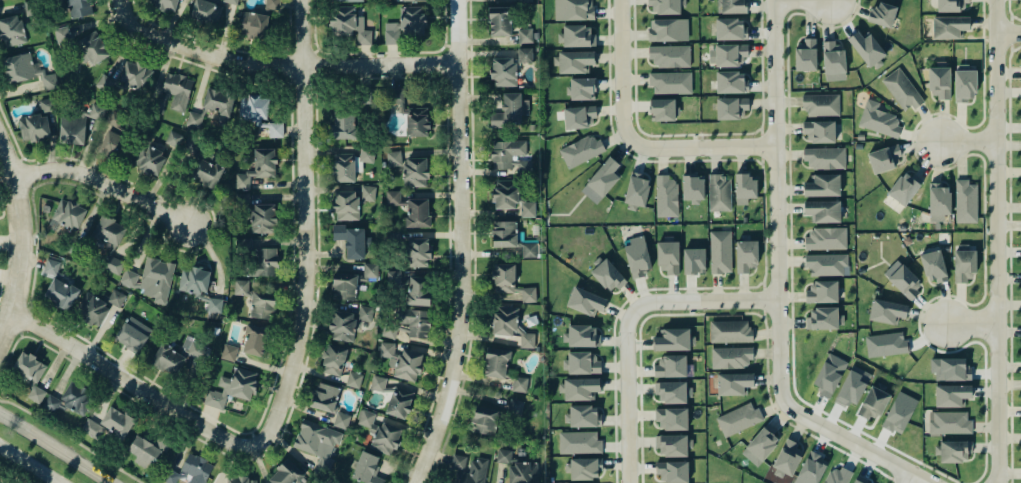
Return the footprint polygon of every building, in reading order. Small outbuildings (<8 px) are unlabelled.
[(71,19),(93,14),(90,0),(66,0),(71,19)] [(176,12),(179,0),(150,0),(148,5),(176,12)] [(205,1),(205,0),(194,0),(191,18),(218,23),(222,4),(205,1)] [(241,35),(273,38),(276,0),(266,0),(265,13),(242,12),(241,35)] [(593,0),(554,0),(555,20),(594,20),(593,0)] [(681,0),(650,0),(650,14),(681,13),(681,0)] [(747,13),(747,0),(717,0),(717,13),(747,13)] [(968,11),(968,0),(937,0),(937,11),(968,11)] [(896,7),(871,2),(867,22),(893,27),(896,7)] [(356,45),(372,44),(371,30),(364,31),(363,15),(356,16),(355,6),(330,7),(332,35),(356,34),(356,45)] [(401,7),(402,35),(426,35),(425,6),(401,7)] [(510,7),(489,7),(490,36),(511,35),(510,7)] [(22,15),(0,18),(0,31),(2,46),(25,44),(22,15)] [(970,17),(933,16),(933,39),(960,39),(960,30),(970,30),(970,17)] [(649,41),(689,40),(688,18),(649,19),(649,41)] [(716,19),(716,40),(748,39),(748,18),(716,19)] [(399,22),(384,23),(385,44),(400,43),(399,22)] [(596,46),(595,35),(590,35),(590,25),(560,26),(560,46),(596,46)] [(54,28),(57,43),(71,40),(68,26),(54,28)] [(519,44),(533,43),(532,28),(518,28),(519,44)] [(92,65),(111,54),(97,30),(78,41),(92,65)] [(873,64),(875,67),(889,56),(870,32),(864,37),(858,30),(847,39),(869,67),(873,64)] [(796,70),(818,70),(817,40),(795,41),(796,70)] [(847,79),(845,46),(835,47),(834,40),(823,40),(825,80),(847,79)] [(690,45),(648,46),(649,60),(655,60),(656,67),(691,67),(690,45)] [(747,65),(746,45),(709,45),(710,66),(747,65)] [(511,57),(491,58),(491,87),(517,86),(516,63),(533,63),(533,48),(511,48),(511,57)] [(10,84),(36,76),(29,51),(2,59),(10,84)] [(558,52),(559,73),(589,73),(588,65),(595,64),(594,51),(558,52)] [(119,83),(145,91),(153,68),(126,59),(119,83)] [(976,65),(954,65),(955,101),(976,100),(976,65)] [(883,78),(903,113),(922,102),(902,67),(883,78)] [(929,67),(930,98),(951,98),(950,67),(929,67)] [(692,93),(692,71),(649,73),(649,87),(654,86),(654,94),(692,93)] [(194,80),(168,72),(158,105),(184,113),(194,80)] [(717,93),(749,93),(749,72),(717,72),(717,93)] [(41,76),(43,91),(58,88),(55,73),(41,76)] [(95,84),(106,95),(117,85),(105,73),(95,84)] [(595,99),(594,77),(568,78),(569,100),(595,99)] [(219,117),(230,121),(238,95),(208,86),(202,107),(220,113),(219,117)] [(407,136),(430,136),(429,107),(409,107),(409,91),(390,91),(390,114),(406,113),(407,136)] [(490,127),(504,127),(504,122),(522,122),(521,92),(503,93),(504,112),(490,112),(490,127)] [(840,116),(839,93),(804,94),(805,116),(840,116)] [(283,137),(283,119),(270,119),(270,96),(240,96),(240,124),(268,124),(268,137),(283,137)] [(717,119),(742,119),(742,110),(749,110),(749,97),(717,98),(717,119)] [(858,125),(897,138),(902,126),(896,124),(898,116),(878,109),(880,102),(867,98),(858,125)] [(675,120),(675,99),(651,99),(651,121),(675,120)] [(103,121),(106,106),(90,103),(87,117),(103,121)] [(595,127),(595,106),(564,107),(565,128),(595,127)] [(333,139),(356,138),(355,110),(333,110),(333,139)] [(201,127),(203,114),(189,112),(186,125),(201,127)] [(51,139),(48,113),(21,117),(23,142),(51,139)] [(59,143),(85,144),(86,116),(60,115),(59,143)] [(835,121),(803,121),(804,142),(835,142),(835,121)] [(97,150),(121,162),(132,139),(107,128),(97,150)] [(182,136),(172,130),(164,144),(169,147),(165,155),(142,142),(131,162),(158,178),(182,136)] [(599,138),(594,141),(590,134),(558,150),(568,169),(606,150),(599,138)] [(532,160),(513,160),(513,155),(526,155),(526,141),(493,141),(493,169),(511,169),(511,175),(532,175),(532,160)] [(903,164),(896,144),(867,153),(874,174),(903,164)] [(254,148),(254,173),(235,173),(235,189),(250,189),(250,176),(276,177),(276,149),(254,148)] [(805,148),(805,169),(845,168),(845,148),(805,148)] [(403,187),(429,186),(428,158),(408,158),(408,152),(387,152),(387,166),(403,165),(403,187)] [(355,181),(355,153),(333,153),(334,182),(355,181)] [(614,172),(620,165),(609,156),(581,190),(597,204),(620,177),(614,172)] [(921,184),(904,171),(887,193),(905,206),(921,184)] [(748,205),(748,198),(757,197),(757,179),(751,179),(751,173),(735,173),(736,205),(748,205)] [(657,217),(679,216),(678,180),(670,180),(669,174),(656,175),(657,217)] [(804,196),(840,195),(840,174),(812,174),(813,182),(804,183),(804,196)] [(683,201),(705,201),(704,175),(682,175),(683,201)] [(709,211),(731,210),(730,175),(709,175),(709,211)] [(636,211),(637,205),(645,207),(651,180),(631,176),(624,208),(636,211)] [(956,222),(977,222),(978,184),(969,184),(969,179),(956,179),(956,222)] [(510,180),(494,180),(493,208),(518,209),(518,187),(510,187),(510,180)] [(361,203),(375,203),(376,186),(361,185),(361,203)] [(929,222),(945,222),(945,214),(951,214),(951,185),(930,185),(929,222)] [(334,191),(335,220),(359,220),(358,191),(334,191)] [(400,191),(386,191),(386,210),(407,211),(407,195),(400,195),(400,191)] [(88,209),(65,198),(54,220),(77,231),(88,209)] [(429,198),(406,199),(407,227),(430,227),(429,198)] [(840,200),(804,201),(804,215),(811,214),(812,223),(841,222),(840,200)] [(535,201),(521,202),(521,217),(535,217),(535,201)] [(276,204),(251,205),(252,233),(276,232),(276,204)] [(127,225),(100,215),(90,240),(106,247),(108,241),(118,246),(127,225)] [(494,247),(518,247),(517,221),(493,221),(494,247)] [(346,259),(364,259),(365,228),(345,228),(345,225),(332,224),(332,240),(347,240),(346,259)] [(805,250),(847,249),(846,227),(811,228),(811,236),(805,236),(805,250)] [(711,273),(732,273),(731,231),(711,231),(711,273)] [(652,268),(644,235),(627,239),(628,246),(625,246),(632,279),(640,277),(639,271),(652,268)] [(429,267),(430,238),(407,237),(406,266),(429,267)] [(277,247),(260,248),(260,240),(242,240),(243,255),(247,255),(247,276),(277,276),(277,247)] [(758,240),(736,241),(737,272),(759,271),(758,240)] [(679,241),(657,242),(657,268),(666,268),(666,275),(679,274),(679,241)] [(522,258),(538,257),(537,244),(522,244),(522,258)] [(976,276),(976,247),(954,247),(955,283),(968,282),(968,276),(976,276)] [(683,249),(684,273),(706,272),(705,248),(683,249)] [(947,278),(942,250),(921,253),(926,282),(947,278)] [(849,275),(848,254),(805,254),(805,268),(810,268),(810,276),(849,275)] [(120,275),(124,260),(106,255),(102,270),(120,275)] [(165,305),(175,263),(146,257),(143,273),(124,269),(120,284),(144,289),(143,295),(155,298),(154,302),(165,305)] [(58,280),(62,262),(46,258),(41,275),(58,280)] [(591,272),(611,294),(626,280),(606,258),(591,272)] [(909,300),(924,285),(898,258),(883,273),(909,300)] [(364,277),(378,277),(378,263),(364,263),(364,277)] [(536,286),(516,286),(515,263),(493,264),(494,293),(512,293),(512,302),(537,302),(536,286)] [(208,293),(210,269),(181,267),(180,292),(208,293)] [(387,286),(401,287),(401,271),(387,271),(387,286)] [(338,290),(338,299),(356,299),(357,273),(332,272),(332,290),(338,290)] [(408,304),(429,306),(430,277),(409,276),(408,304)] [(69,311),(79,290),(54,277),(43,297),(69,311)] [(250,318),(270,318),(270,311),(275,311),(276,292),(257,291),(258,281),(232,280),(232,300),(239,301),(239,305),(251,305),(250,318)] [(838,281),(807,281),(807,303),(838,302),(838,281)] [(597,309),(603,312),(608,300),(574,285),(566,305),(593,317),(597,309)] [(127,296),(113,288),(105,301),(119,310),(127,296)] [(111,306),(89,295),(78,317),(100,327),(111,306)] [(869,321),(895,323),(895,317),(906,318),(908,303),(871,300),(869,321)] [(491,335),(521,335),(521,348),(535,348),(535,333),(521,333),(521,304),(491,304),(491,335)] [(427,339),(430,311),(400,307),(397,335),(427,339)] [(839,329),(838,307),(812,308),(813,316),(806,316),(807,330),(839,329)] [(353,340),(354,312),(331,311),(330,339),(353,340)] [(152,329),(128,315),(114,340),(138,354),(152,329)] [(751,321),(710,320),(710,342),(751,343),(751,321)] [(264,357),(271,329),(249,323),(242,352),(264,357)] [(596,326),(569,325),(568,332),(563,332),(563,345),(600,346),(600,335),(596,335),(596,326)] [(690,350),(690,328),(661,329),(661,337),(653,337),(654,351),(690,350)] [(907,352),(904,331),(865,337),(868,358),(907,352)] [(204,362),(210,349),(192,339),(186,352),(204,362)] [(395,344),(380,342),(379,357),(389,358),(388,367),(394,368),(394,378),(420,381),(423,352),(402,350),(402,355),(394,354),(395,344)] [(186,358),(161,343),(151,362),(176,376),(186,358)] [(220,358),(235,362),(239,347),(225,343),(220,358)] [(346,346),(325,344),(322,373),(343,375),(346,346)] [(711,348),(712,369),(747,368),(747,360),(754,360),(753,347),(711,348)] [(511,349),(486,348),(485,377),(510,378),(511,349)] [(11,371),(28,380),(21,393),(40,403),(46,391),(35,386),(47,363),(22,350),(11,371)] [(566,352),(566,374),(599,373),(599,352),(566,352)] [(817,393),(830,399),(848,362),(828,352),(813,384),(820,387),(817,393)] [(686,355),(661,355),(661,364),(654,364),(654,377),(687,376),(686,355)] [(965,358),(931,358),(931,373),(935,373),(935,380),(971,380),(971,366),(965,366),(965,358)] [(857,405),(871,374),(852,365),(834,402),(844,407),(847,400),(857,405)] [(204,405),(224,409),(227,395),(253,400),(259,372),(234,367),(232,378),(220,376),(217,389),(208,387),(204,405)] [(363,374),(349,371),(345,385),(359,389),(363,374)] [(718,395),(744,395),(744,387),(754,387),(754,373),(718,374),(718,395)] [(528,378),(514,376),(512,391),(526,393),(528,378)] [(386,413),(408,420),(416,389),(372,377),(369,388),(391,394),(386,413)] [(600,378),(564,379),(564,400),(594,400),(594,392),(601,391),(600,378)] [(56,413),(59,405),(82,415),(92,392),(68,381),(60,398),(49,393),(43,407),(56,413)] [(333,413),(340,388),(318,382),(310,406),(333,413)] [(687,403),(686,382),(656,382),(656,403),(687,403)] [(857,414),(869,420),(872,414),(879,418),(891,395),(872,385),(857,414)] [(972,385),(936,385),(935,407),(961,407),(962,398),(971,398),(972,385)] [(903,435),(917,399),(897,390),(882,427),(903,435)] [(511,416),(522,416),(523,400),(511,399),(511,416)] [(762,420),(753,400),(716,418),(725,437),(762,420)] [(478,401),(470,431),(494,436),(501,407),(478,401)] [(124,438),(135,419),(110,405),(100,424),(124,438)] [(600,427),(600,406),(570,405),(570,427),(600,427)] [(656,408),(657,430),(688,429),(688,408),(656,408)] [(403,430),(375,419),(377,414),(362,409),(356,423),(368,428),(367,432),(374,434),(369,447),(393,456),(403,430)] [(968,411),(933,412),(934,421),(929,421),(929,434),(972,434),(972,420),(968,420),(968,411)] [(348,429),(350,415),(336,412),(333,426),(348,429)] [(99,440),(106,428),(88,417),(81,429),(99,440)] [(343,433),(304,418),(293,447),(317,457),(315,465),(313,464),(311,471),(327,477),(334,459),(328,457),(334,442),(339,444),(343,433)] [(741,453),(757,467),(781,439),(765,425),(741,453)] [(597,431),(559,432),(559,454),(603,453),(602,439),(597,439),(597,431)] [(137,454),(134,462),(156,469),(164,443),(135,434),(129,452),(137,454)] [(688,456),(687,435),(655,435),(656,448),(659,448),(660,457),(688,456)] [(804,448),(785,439),(773,467),(793,475),(804,448)] [(940,462),(968,462),(967,441),(935,442),(935,455),(940,455),(940,462)] [(497,463),(510,464),(511,449),(497,449),(497,463)] [(361,450),(352,477),(369,482),(383,482),(385,479),(373,475),(380,457),(361,450)] [(829,460),(809,450),(793,482),(818,482),(829,460)] [(189,452),(180,473),(167,467),(161,480),(167,482),(176,482),(180,474),(190,478),(188,482),(205,482),(214,463),(189,452)] [(477,457),(476,459),(454,454),(451,470),(457,471),(455,482),(485,482),(489,459),(477,457)] [(309,476),(287,457),(267,480),(270,482),(303,482),(309,476)] [(571,479),(600,480),(601,458),(571,458),(571,479)] [(656,462),(656,475),(663,475),(663,482),(675,482),(689,482),(688,461),(656,462)] [(538,463),(511,462),(510,482),(537,482),(538,463)] [(853,472),(841,466),(838,472),(830,468),(823,482),(847,482),(853,472)]
